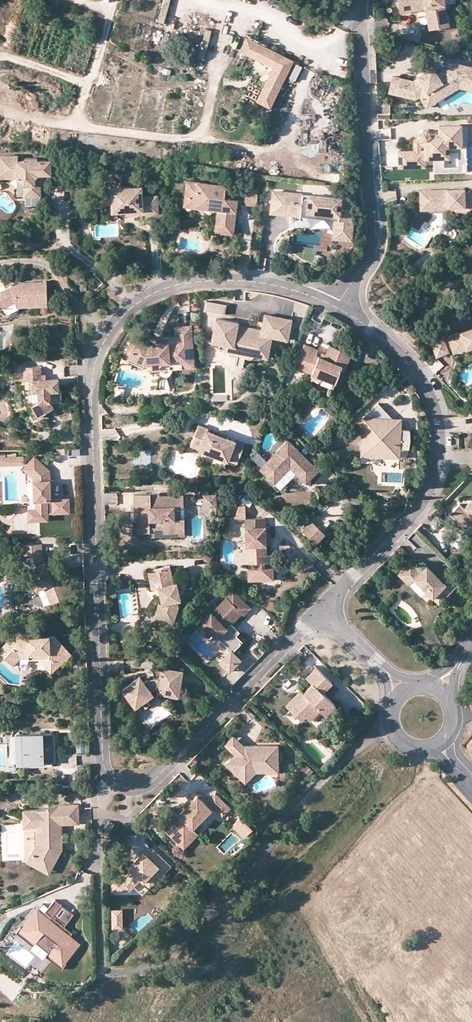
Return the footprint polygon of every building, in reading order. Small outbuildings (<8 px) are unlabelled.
[(400,13),(425,8),(429,29),(448,26),(443,0),(397,0),(400,13)] [(294,60),(246,36),(239,50),(272,66),(255,100),(270,107),(294,60)] [(428,68),(423,61),(416,66),(420,73),(428,68)] [(287,78),(294,82),(302,67),(296,63),(287,78)] [(447,67),(436,74),(431,66),(428,68),(420,73),(416,75),(418,78),(415,80),(392,74),(388,90),(414,97),(417,95),(425,90),(433,93),(454,80),(455,78),(465,80),(469,85),(468,90),(471,91),(471,69),(457,65),(456,69),(447,67)] [(248,77),(223,78),(224,90),(248,89),(248,77)] [(457,87),(468,90),(469,85),(465,80),(455,78),(454,80),(433,93),(425,90),(417,95),(425,107),(457,87)] [(309,138),(318,139),(319,117),(310,117),(309,138)] [(424,148),(398,149),(398,165),(424,164),(424,155),(432,155),(443,155),(448,155),(447,143),(461,143),(460,122),(438,123),(438,131),(428,131),(428,130),(426,127),(422,127),(419,130),(419,134),(422,136),(423,136),(424,148)] [(318,152),(317,141),(305,143),(306,154),(318,152)] [(443,164),(443,155),(432,155),(433,170),(466,169),(465,143),(461,143),(447,143),(448,149),(457,149),(457,164),(443,164)] [(17,177),(24,185),(24,196),(40,196),(40,180),(42,180),(45,177),(45,174),(50,174),(50,160),(37,160),(37,158),(25,158),(25,161),(17,161),(17,155),(0,155),(0,170),(17,170),(17,177)] [(63,160),(50,160),(50,174),(63,174),(63,160)] [(206,188),(207,183),(186,181),(185,195),(195,196),(194,202),(215,205),(217,207),(217,210),(214,232),(233,234),(236,206),(227,204),(224,200),(224,198),(226,185),(216,184),(216,189),(206,188)] [(141,186),(110,188),(111,203),(112,212),(126,211),(132,211),(132,215),(158,213),(157,196),(142,196),(141,186)] [(258,189),(246,187),(244,204),(256,206),(258,189)] [(454,189),(454,192),(449,192),(449,189),(423,190),(423,200),(434,199),(434,205),(453,205),(463,215),(471,207),(471,187),(467,192),(464,189),(454,189)] [(99,204),(111,203),(110,188),(98,189),(99,204)] [(352,225),(349,209),(340,208),(341,198),(273,190),(271,212),(301,215),(301,210),(308,211),(307,216),(318,217),(319,212),(338,214),(338,219),(336,237),(350,239),(352,225)] [(423,200),(423,190),(419,190),(420,209),(453,208),(461,217),(463,215),(453,205),(434,205),(434,199),(423,200)] [(183,206),(217,210),(217,207),(215,205),(194,202),(195,196),(185,195),(183,206)] [(319,212),(318,217),(335,219),(333,237),(336,237),(338,219),(338,214),(319,212)] [(12,285),(5,288),(3,283),(0,284),(0,307),(14,301),(17,307),(47,306),(46,281),(20,282),(20,285),(12,285)] [(225,313),(226,303),(203,300),(202,310),(225,313)] [(236,330),(237,325),(238,322),(216,318),(211,342),(219,343),(218,348),(227,350),(233,346),(252,350),(256,356),(267,358),(272,337),(287,340),(292,319),(265,314),(261,330),(260,335),(236,330)] [(122,357),(149,370),(154,370),(158,374),(162,376),(164,376),(167,375),(170,373),(172,368),(194,367),(191,325),(175,326),(176,337),(162,338),(161,341),(155,342),(155,339),(149,339),(139,335),(131,351),(126,349),(122,357)] [(261,330),(237,325),(236,330),(260,335),(261,330)] [(448,335),(453,352),(471,346),(471,328),(448,335)] [(139,335),(135,332),(126,349),(131,351),(139,335)] [(445,339),(431,343),(435,356),(449,352),(445,339)] [(329,345),(325,354),(324,358),(320,357),(316,355),(318,349),(304,344),(295,366),(312,373),(314,368),(323,372),(321,376),(335,382),(341,368),(344,370),(351,353),(329,345)] [(227,350),(256,356),(252,350),(233,346),(227,350)] [(41,379),(41,375),(40,366),(24,367),(25,380),(29,380),(29,391),(38,391),(39,401),(31,406),(37,417),(54,408),(50,402),(61,401),(60,389),(58,389),(58,378),(45,379),(41,379)] [(320,379),(321,376),(323,372),(314,368),(312,373),(311,376),(320,379)] [(396,449),(400,449),(409,449),(411,440),(410,430),(401,429),(401,423),(394,423),(392,425),(389,422),(392,418),(378,403),(363,417),(368,423),(362,428),(371,437),(370,441),(361,441),(361,455),(381,456),(381,450),(396,451),(396,449)] [(234,440),(225,437),(216,434),(207,430),(208,429),(198,425),(190,445),(200,448),(199,449),(228,460),(228,459),(238,462),(245,443),(235,439),(234,440)] [(362,428),(361,441),(370,441),(371,437),(362,428)] [(288,440),(260,469),(274,483),(284,472),(282,469),(284,467),(290,467),(306,482),(318,470),(288,440)] [(399,457),(400,449),(396,449),(396,451),(381,450),(381,456),(399,457)] [(50,488),(50,480),(50,470),(34,456),(26,465),(33,472),(33,477),(34,500),(27,500),(28,521),(48,520),(48,513),(69,512),(69,498),(50,499),(50,488)] [(23,468),(33,477),(33,472),(26,465),(23,468)] [(134,494),(135,512),(137,512),(138,520),(138,532),(150,531),(150,529),(163,529),(163,532),(185,532),(184,518),(174,519),(174,506),(184,506),(183,495),(160,496),(150,496),(150,493),(134,494)] [(203,499),(204,501),(210,501),(210,507),(211,507),(211,514),(216,514),(216,494),(196,495),(196,500),(203,499)] [(471,507),(468,503),(464,508),(459,503),(450,513),(469,533),(471,530),(471,506),(471,507)] [(184,518),(184,506),(174,506),(174,519),(184,518)] [(234,518),(245,518),(245,506),(239,506),(234,518)] [(265,517),(245,518),(246,542),(246,555),(252,555),(266,555),(266,544),(265,536),(269,536),(269,526),(265,526),(265,517)] [(311,521),(302,530),(315,543),(324,533),(311,521)] [(436,529),(428,536),(438,546),(445,539),(436,529)] [(252,562),(252,555),(246,555),(246,542),(242,542),(243,562),(252,562)] [(31,567),(39,588),(44,586),(51,604),(71,596),(61,570),(54,573),(50,563),(46,564),(42,554),(42,544),(21,545),(22,555),(32,554),(36,565),(31,567)] [(270,554),(266,555),(252,555),(252,562),(259,562),(259,568),(247,568),(247,580),(273,579),(272,567),(264,568),(264,561),(270,561),(270,554)] [(445,572),(439,578),(426,565),(420,572),(410,562),(398,574),(409,584),(414,578),(433,597),(439,590),(445,596),(457,584),(445,572)] [(152,569),(155,582),(159,581),(160,586),(158,587),(162,603),(159,603),(154,616),(173,622),(178,606),(177,600),(180,599),(176,582),(173,583),(169,565),(152,569)] [(36,590),(39,588),(31,567),(28,568),(36,590)] [(156,588),(155,582),(152,569),(147,570),(151,589),(156,588)] [(439,603),(445,596),(439,590),(433,597),(439,603)] [(233,591),(202,623),(217,638),(218,637),(227,628),(224,625),(227,623),(229,625),(241,613),(243,615),(250,608),(233,591)] [(236,628),(231,624),(229,625),(227,623),(224,625),(227,628),(218,637),(231,650),(233,652),(243,641),(236,635),(232,632),(236,628)] [(133,628),(119,631),(121,641),(136,637),(133,628)] [(28,638),(28,633),(14,634),(3,647),(9,653),(4,658),(13,666),(20,658),(29,658),(29,660),(39,660),(52,659),(53,661),(66,649),(55,637),(40,638),(28,638)] [(71,655),(66,649),(53,661),(52,659),(39,660),(51,674),(71,655)] [(231,650),(220,662),(229,671),(241,659),(233,652),(231,650)] [(168,672),(169,668),(160,667),(158,677),(152,677),(151,677),(150,677),(149,678),(148,678),(143,681),(139,676),(122,688),(134,706),(152,693),(149,689),(153,687),(156,687),(156,692),(164,694),(165,689),(178,691),(180,674),(168,672)] [(289,705),(287,707),(289,709),(300,720),(304,715),(309,719),(319,709),(324,714),(334,704),(321,692),(331,682),(315,667),(305,677),(312,683),(303,692),(300,689),(287,702),(289,705)] [(295,724),(300,720),(289,709),(285,714),(295,724)] [(319,709),(309,719),(317,728),(327,717),(324,714),(319,709)] [(21,743),(22,763),(54,762),(53,733),(16,734),(17,741),(19,743),(21,743)] [(235,755),(244,746),(233,735),(224,744),(235,755)] [(247,745),(244,746),(235,755),(226,764),(239,777),(244,772),(247,775),(254,768),(266,768),(266,765),(278,765),(278,745),(250,745),(250,749),(247,749),(247,745)] [(254,768),(247,775),(244,772),(239,777),(245,783),(255,772),(278,772),(278,765),(266,765),(266,768),(254,768)] [(312,771),(307,766),(303,769),(309,775),(312,771)] [(215,793),(207,801),(219,812),(221,810),(224,814),(230,808),(215,793)] [(211,809),(197,796),(190,802),(185,808),(178,815),(171,822),(166,817),(158,824),(181,846),(190,836),(188,833),(192,828),(211,809)] [(185,808),(190,802),(187,799),(182,804),(185,808)] [(58,823),(61,823),(78,823),(78,804),(55,805),(55,809),(48,809),(28,810),(28,827),(42,826),(42,830),(36,830),(37,844),(31,855),(44,863),(48,856),(56,860),(62,849),(61,830),(58,830),(58,823)] [(173,809),(166,817),(171,822),(178,815),(173,809)] [(114,823),(109,821),(104,830),(110,832),(114,823)] [(251,827),(248,824),(242,831),(245,834),(251,827)] [(188,833),(190,836),(181,846),(183,848),(198,834),(192,828),(188,833)] [(147,856),(139,856),(128,867),(132,870),(124,878),(112,878),(112,890),(130,890),(141,879),(146,878),(150,874),(157,880),(170,866),(153,849),(148,854),(147,856)] [(49,873),(56,860),(48,856),(44,863),(31,855),(27,862),(49,873)] [(150,887),(157,880),(150,874),(146,878),(141,879),(150,887)] [(51,917),(60,905),(54,899),(44,912),(51,917)] [(66,934),(67,935),(69,932),(57,923),(67,910),(60,905),(51,917),(44,912),(41,915),(49,921),(61,930),(58,934),(63,938),(66,934)] [(111,909),(111,929),(121,929),(121,909),(111,909)] [(63,938),(58,934),(61,930),(49,921),(41,915),(36,911),(21,930),(34,941),(36,942),(39,942),(47,948),(47,952),(62,963),(78,944),(66,934),(63,938)] [(49,952),(47,952),(47,948),(39,942),(36,942),(34,941),(29,946),(44,958),(49,952)]
